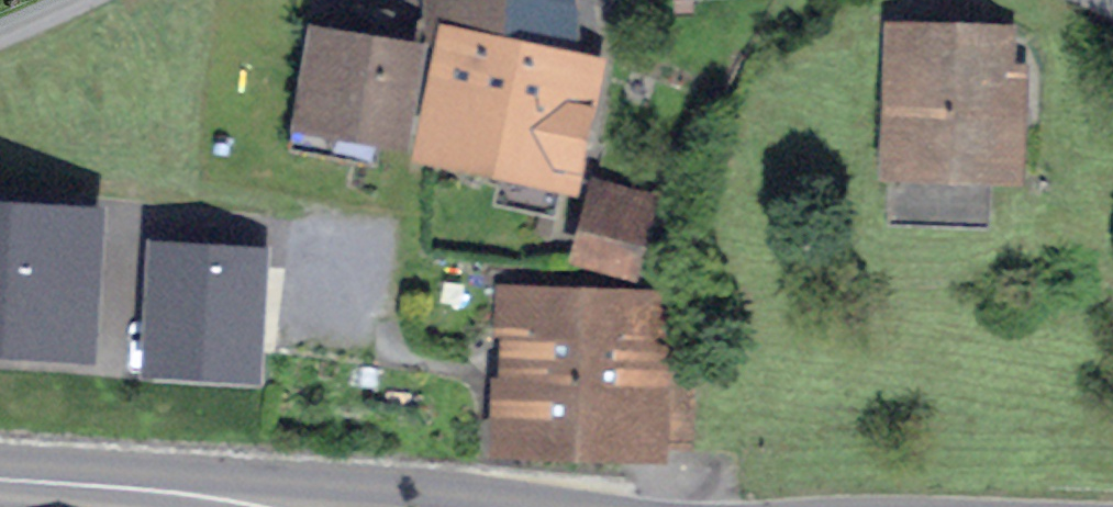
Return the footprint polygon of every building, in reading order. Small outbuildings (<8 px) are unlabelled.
[(552,0),(507,0),(506,16),(479,14),(477,50),(450,44),(426,144),(510,162),(532,61),(586,62),(586,22),(551,20),(552,0)] [(432,40),(450,44),(477,50),(479,14),(506,16),(507,0),(432,0),(432,40)] [(372,161),(377,133),(401,137),(416,50),(394,46),(396,33),(386,31),(389,15),(361,10),(356,40),(329,35),(326,54),(308,51),(288,163),(302,165),(304,150),(372,161)] [(889,102),(888,165),(1015,168),(1020,76),(1002,76),(1004,36),(908,32),(906,102),(889,102)] [(596,87),(601,63),(586,62),(532,61),(510,162),(563,173),(582,84),(596,87)] [(599,186),(580,259),(632,273),(652,200),(599,186)] [(97,372),(107,217),(0,210),(0,366),(97,372)] [(268,250),(145,244),(138,386),(260,392),(268,250)] [(507,288),(502,435),(688,445),(693,341),(661,338),(663,294),(507,288)]
